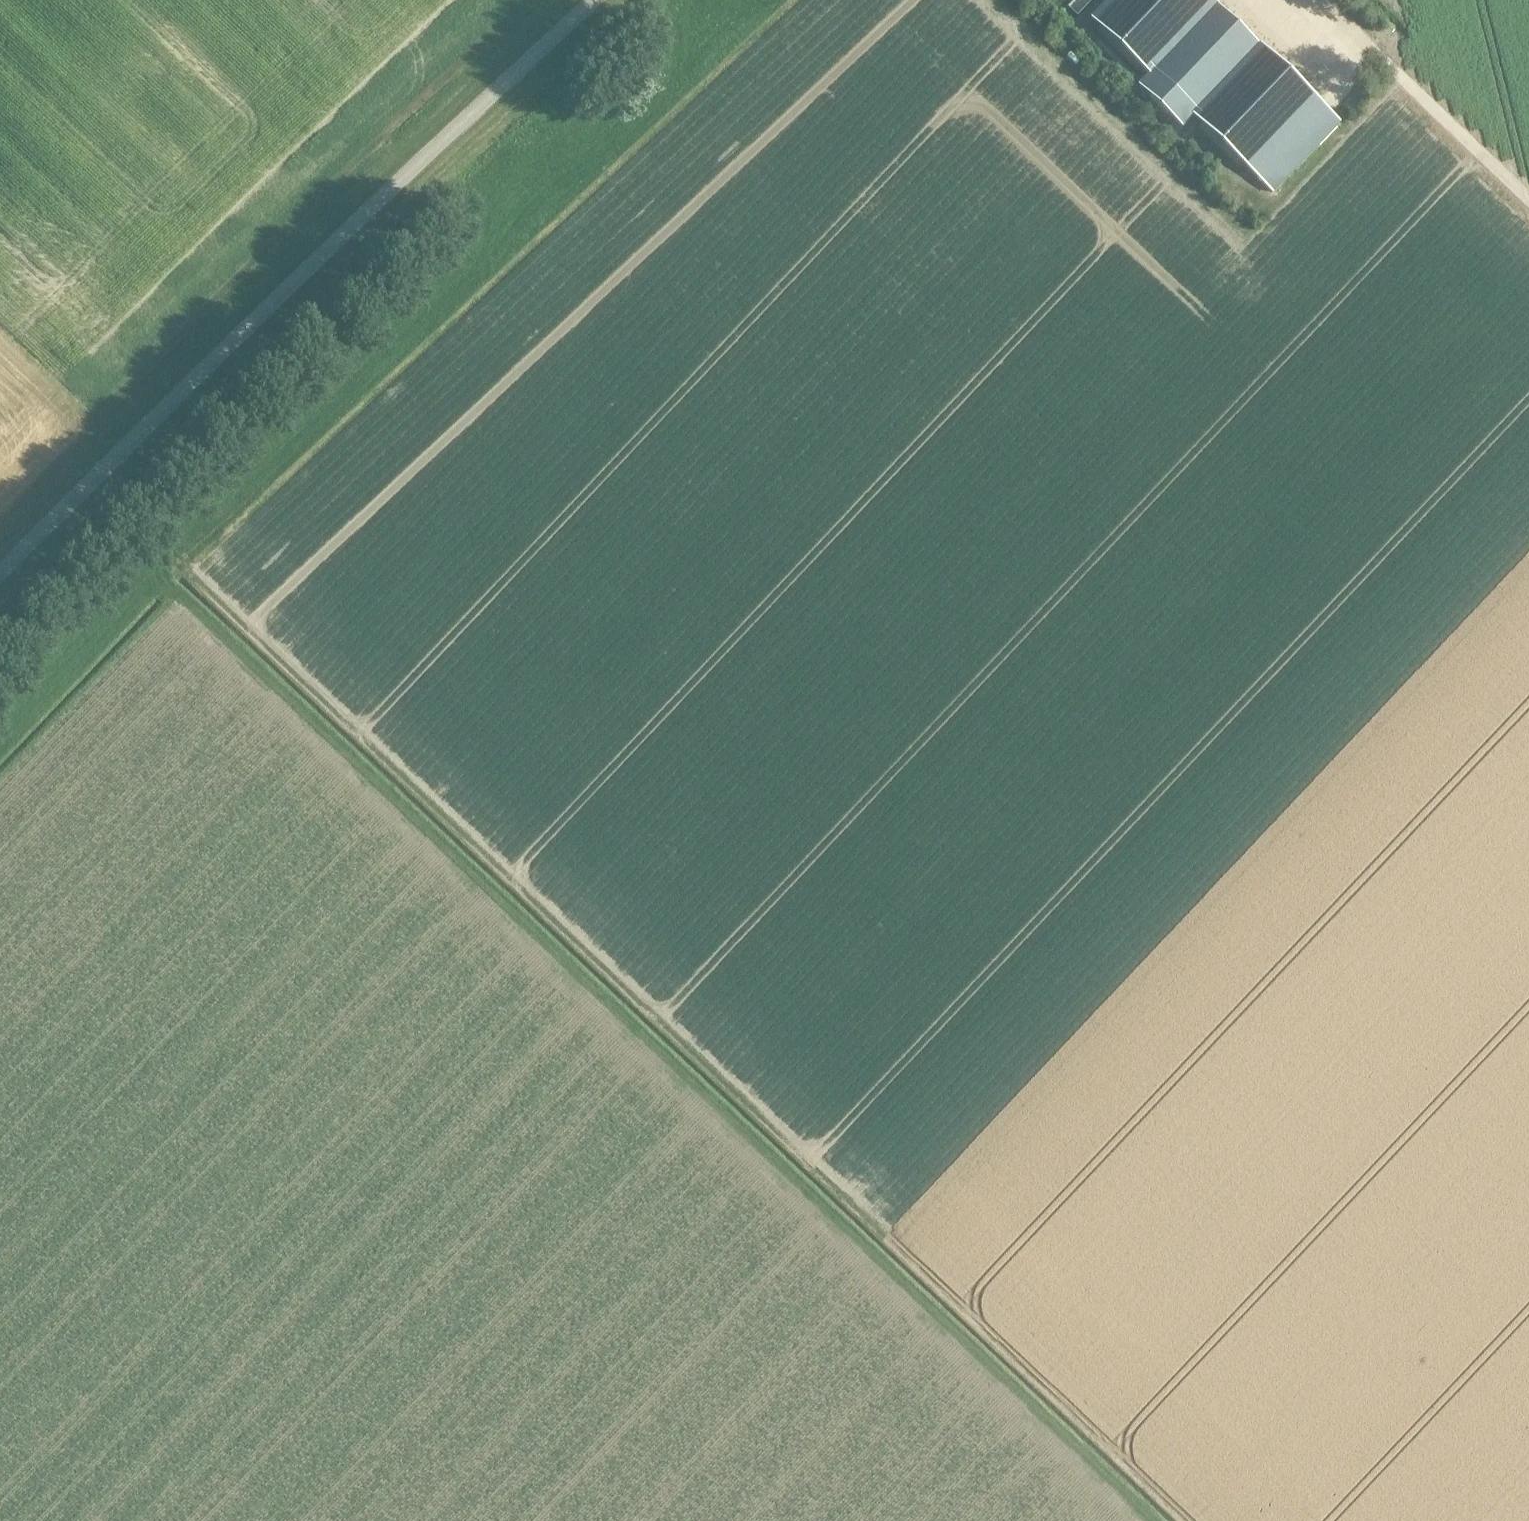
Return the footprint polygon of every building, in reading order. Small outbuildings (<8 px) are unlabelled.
[(1090,19),(1148,75),(1215,6),(1209,0),(1108,0),(1090,19)] [(1148,75),(1136,87),(1179,128),(1191,116),(1258,47),(1215,6),(1148,75)] [(1258,47),(1191,116),(1249,172),(1272,195),(1339,125),(1316,103),(1258,47)]
